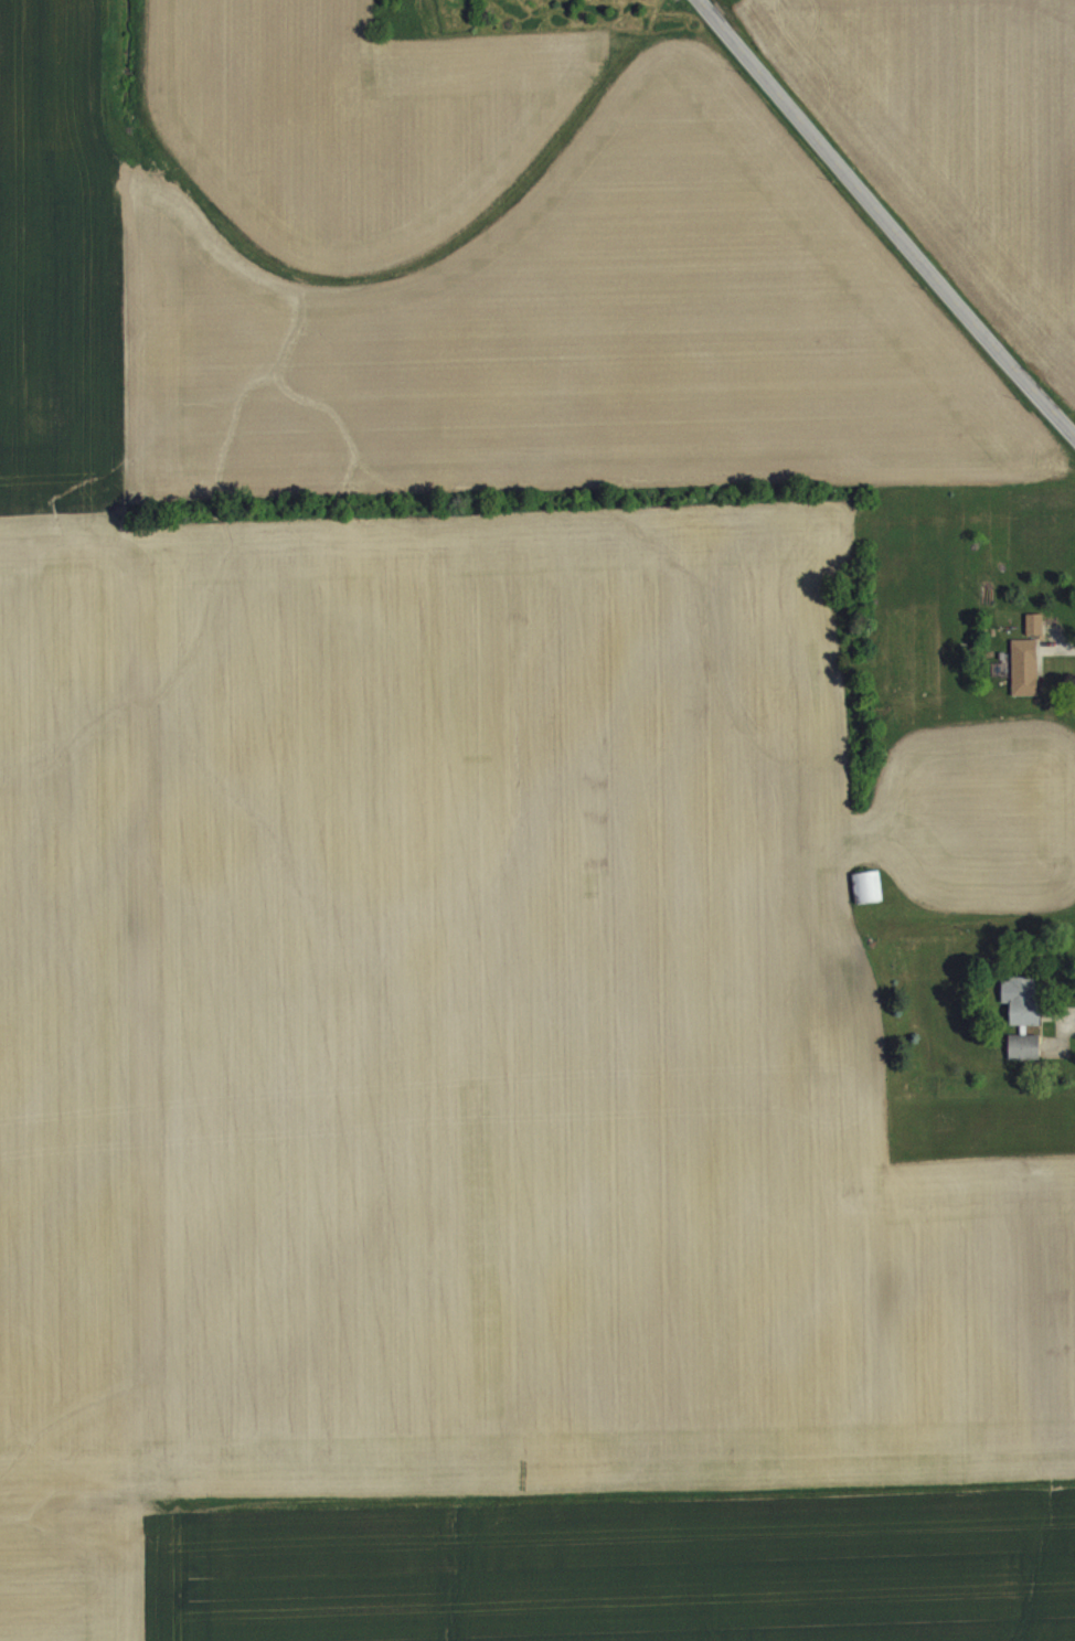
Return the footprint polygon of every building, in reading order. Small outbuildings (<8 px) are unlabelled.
[(480,0),(463,0),(465,9),(481,5),(480,0)] [(1027,649),(1043,648),(1043,627),(1026,627),(1027,649)] [(1012,709),(1038,709),(1038,653),(1012,653),(1012,709)] [(855,917),(882,914),(879,884),(853,887),(855,917)] [(1035,991),(1001,991),(1002,1016),(1010,1016),(1010,1039),(1041,1038),(1040,1012),(1035,1012),(1035,991)] [(1009,1073),(1040,1072),(1040,1048),(1009,1048),(1009,1073)]
